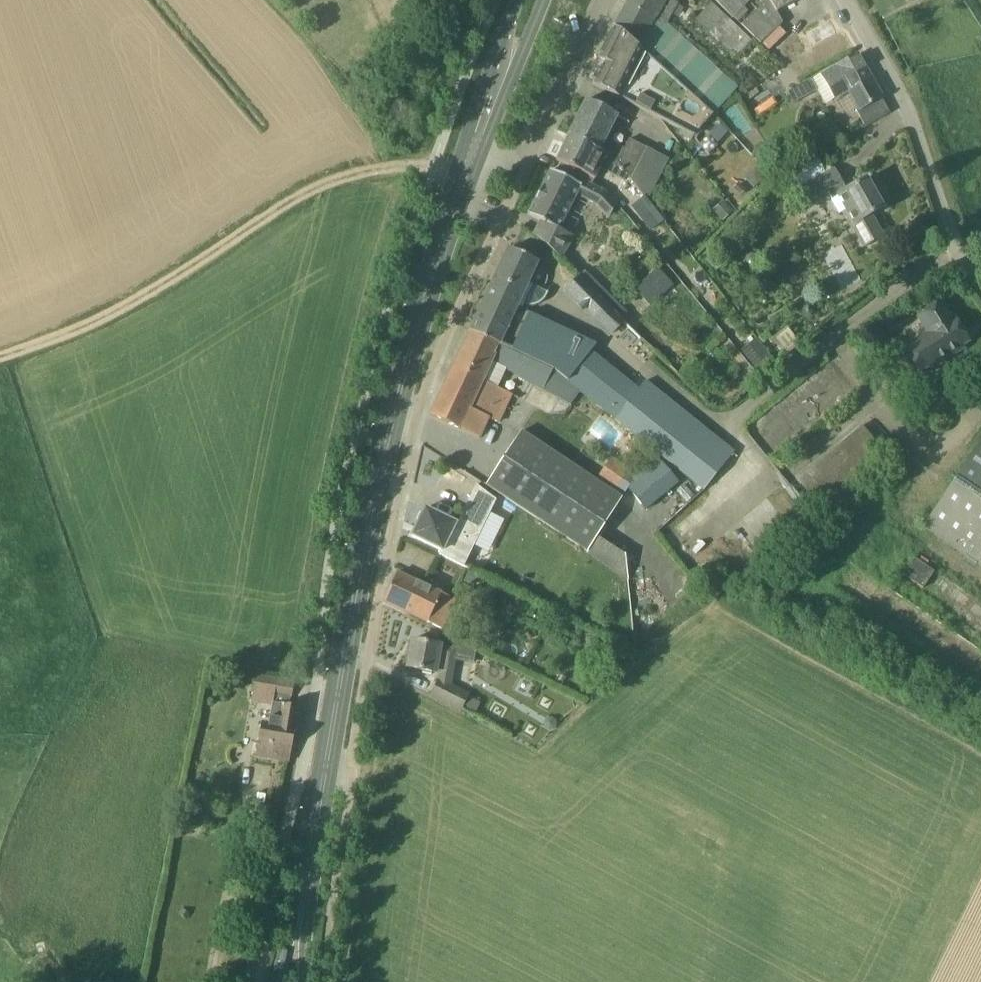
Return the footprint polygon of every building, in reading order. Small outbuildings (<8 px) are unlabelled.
[(677,4),(671,0),(628,0),(625,5),(665,27),(666,25),(677,4)] [(733,19),(735,16),(742,24),(753,14),(752,14),(744,8),(752,0),(714,0),(733,19)] [(752,14),(753,14),(742,24),(760,44),(783,23),(777,13),(799,0),(769,0),(752,14)] [(712,3),(696,21),(735,58),(752,41),(712,3)] [(614,24),(613,25),(614,27),(596,62),(603,65),(593,84),(693,137),(713,115),(737,89),(666,25),(665,27),(625,5),(614,24)] [(803,42),(815,63),(851,42),(839,21),(803,42)] [(837,65),(821,74),(837,101),(847,95),(871,80),(858,56),(838,67),(837,65)] [(786,94),(792,105),(818,91),(811,79),(786,94)] [(876,101),(881,98),(871,80),(847,95),(860,116),(866,126),(889,113),(888,111),(884,114),(876,101)] [(648,201),(669,160),(629,139),(624,149),(605,139),(617,116),(586,100),(568,135),(615,161),(626,175),(626,176),(631,180),(648,201)] [(626,175),(615,161),(568,135),(556,160),(594,181),(599,170),(623,182),(626,176),(626,175)] [(883,208),(867,179),(846,191),(834,169),(832,171),(829,165),(807,176),(811,183),(800,189),(808,203),(826,193),(839,216),(843,213),(863,247),(882,236),(871,215),(883,208)] [(766,176),(757,166),(745,178),(755,188),(766,176)] [(556,173),(550,171),(528,215),(540,221),(533,235),(554,254),(561,260),(575,239),(574,238),(583,221),(566,211),(575,195),(597,206),(608,219),(616,204),(608,193),(597,187),(559,168),(556,173)] [(723,202),(713,211),(722,222),(733,213),(723,202)] [(745,209),(738,217),(747,225),(754,217),(745,209)] [(735,452),(646,382),(640,390),(592,352),(597,345),(517,307),(539,261),(508,249),(470,332),(553,369),(580,392),(664,459),(686,476),(704,491),(735,452)] [(657,268),(634,290),(651,307),(674,285),(657,268)] [(585,271),(578,278),(621,320),(628,313),(585,271)] [(578,278),(563,294),(609,339),(613,335),(630,352),(642,340),(621,320),(578,278)] [(968,341),(954,318),(952,320),(941,303),(919,317),(929,334),(905,349),(919,371),(936,361),(938,364),(964,348),(962,345),(968,341)] [(492,361),(543,390),(570,406),(580,392),(553,369),(470,332),(453,367),(483,380),(492,361)] [(741,351),(755,367),(770,355),(756,338),(741,351)] [(779,366),(778,364),(770,355),(755,367),(753,369),(761,380),(779,366)] [(470,407),(474,398),(502,411),(510,393),(483,380),(453,367),(431,416),(460,428),(461,428),(480,436),(489,416),(470,407)] [(886,456),(863,429),(739,532),(762,559),(886,456)] [(521,432),(486,485),(629,579),(625,555),(597,538),(622,499),(521,432)] [(974,451),(922,527),(980,568),(980,440),(974,451)] [(633,472),(611,457),(597,478),(619,492),(633,472)] [(677,480),(662,462),(631,490),(647,507),(677,480)] [(497,500),(476,485),(456,525),(456,524),(425,508),(423,514),(420,514),(417,519),(419,521),(411,536),(448,554),(446,559),(464,567),(497,500)] [(469,570),(464,581),(474,586),(479,575),(469,570)] [(397,573),(383,602),(441,629),(455,599),(397,573)] [(432,672),(441,674),(454,676),(457,661),(476,664),(478,652),(456,641),(455,648),(441,645),(442,638),(426,635),(424,642),(411,640),(406,667),(422,670),(422,673),(431,674),(432,672)] [(591,653),(601,650),(597,637),(587,641),(591,653)] [(255,757),(286,762),(289,762),(296,721),(297,721),(300,716),(299,710),(298,710),(298,707),(289,706),(293,683),(256,677),(254,690),(252,703),(272,707),(269,725),(261,724),(255,757)] [(432,696),(462,711),(462,710),(469,697),(452,688),(439,681),(432,696)]
